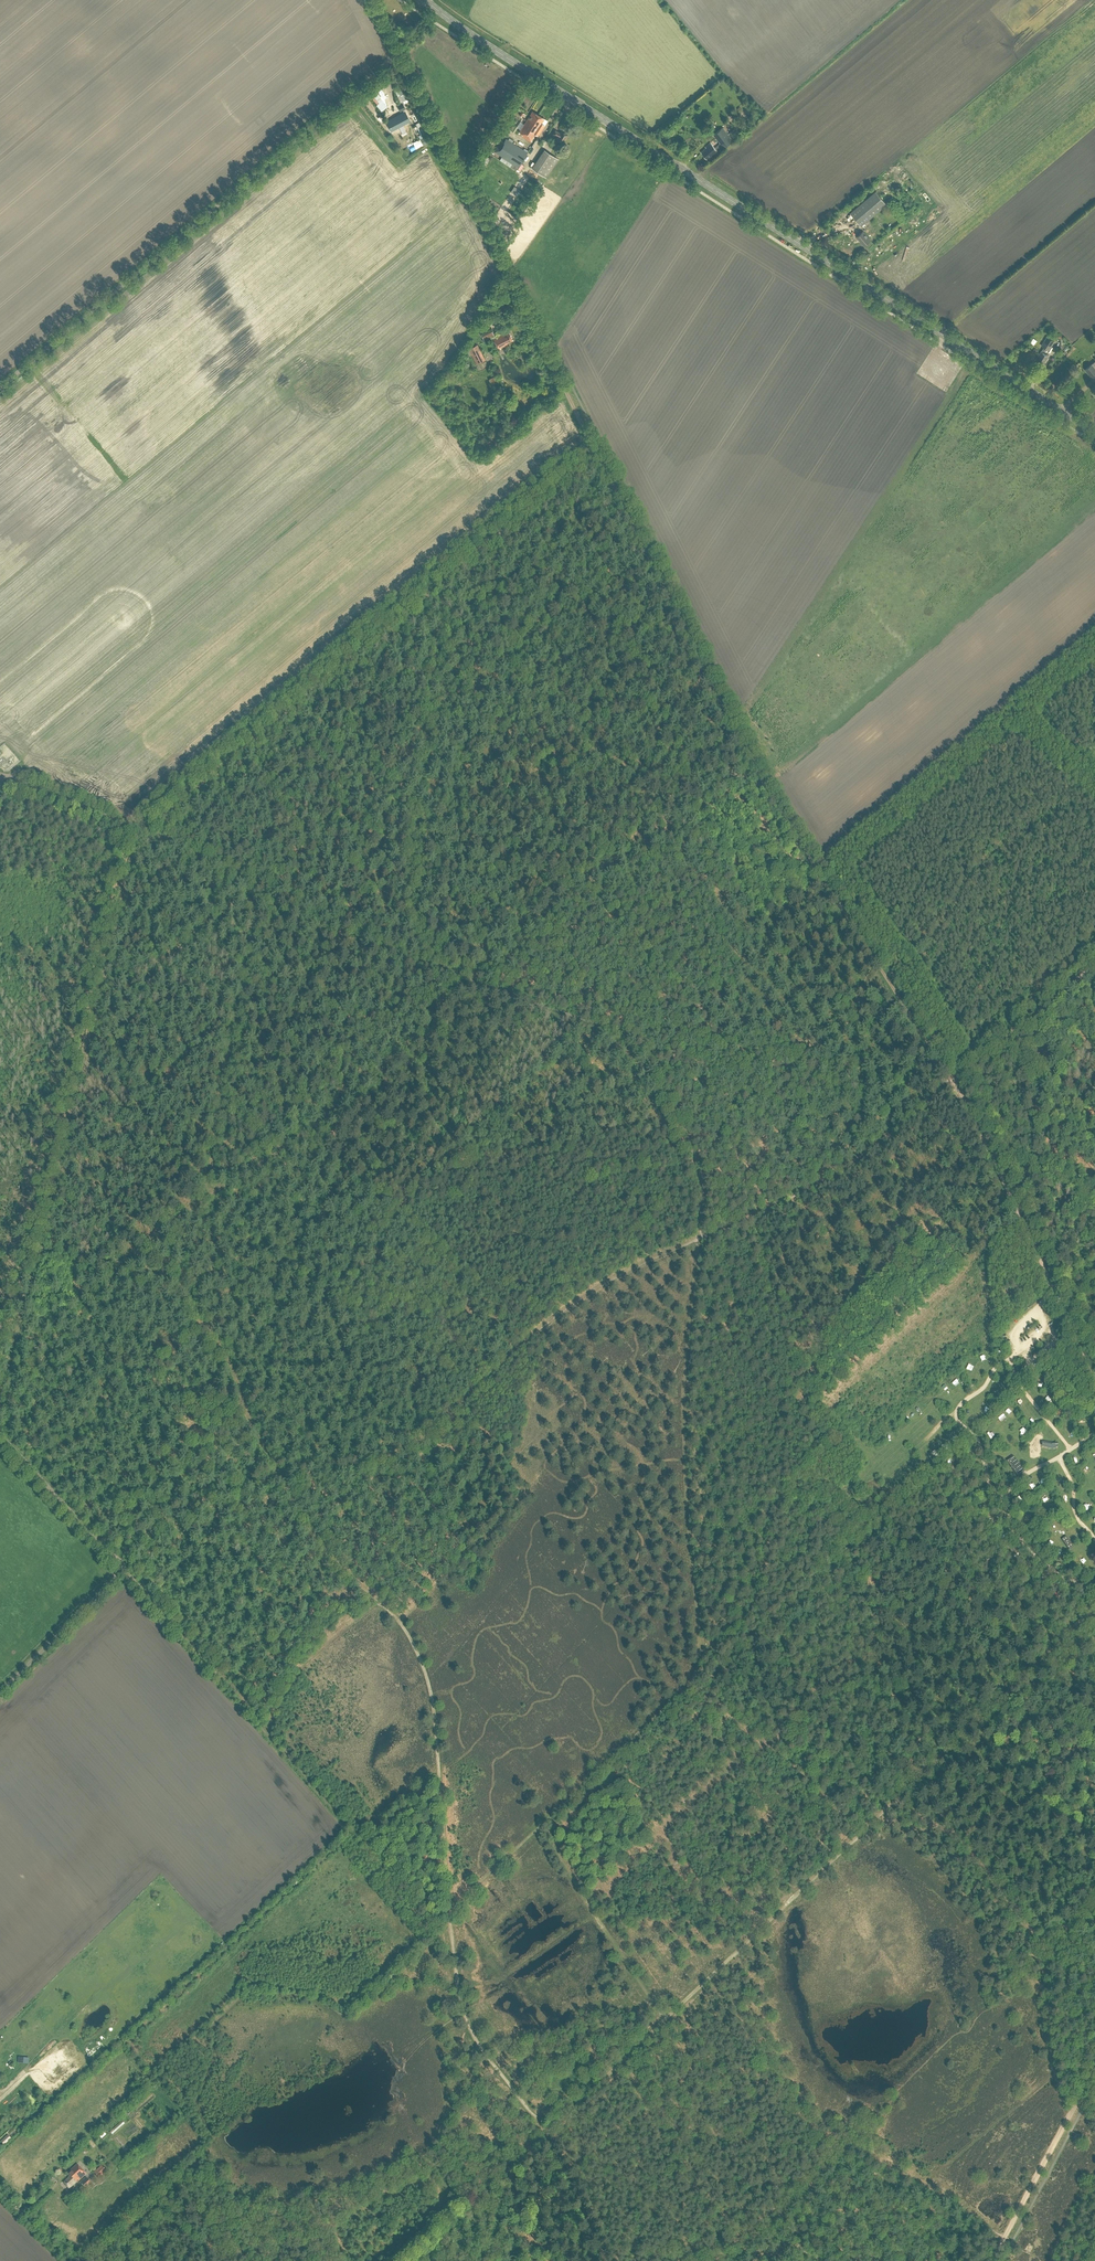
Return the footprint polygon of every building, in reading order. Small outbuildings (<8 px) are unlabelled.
[(402,87),(398,89),(403,100),(407,98),(402,87)] [(387,111),(391,123),(405,118),(401,106),(387,111)] [(538,136),(545,124),(542,122),(545,118),(532,110),(519,132),(522,134),(521,135),(530,141),(535,134),(538,136)] [(403,122),(396,128),(400,133),(407,127),(403,122)] [(733,140),(723,127),(713,134),(720,143),(715,147),(711,141),(706,146),(706,147),(701,151),(707,158),(708,157),(710,159),(719,152),(718,150),(722,146),(723,148),(733,140)] [(560,132),(555,129),(553,133),(558,136),(556,139),(563,142),(568,134),(561,130),(560,132)] [(426,136),(420,139),(424,145),(430,142),(426,136)] [(499,144),(523,159),(528,151),(524,148),(524,149),(506,138),(504,141),(502,140),(499,144)] [(516,170),(523,159),(499,144),(494,151),(512,163),(510,166),(516,170)] [(559,159),(544,149),(531,167),(546,177),(559,159)] [(887,204),(875,190),(850,212),(862,225),(887,204)] [(871,239),(863,230),(857,236),(864,245),(871,239)] [(481,333),(483,337),(494,332),(491,327),(481,333)] [(506,332),(505,330),(493,337),(499,348),(507,344),(507,342),(513,339),(508,331),(506,332)] [(495,335),(494,332),(483,337),(485,341),(495,335)] [(1055,341),(1047,336),(1041,345),(1049,350),(1055,341)] [(485,359),(477,344),(468,349),(476,364),(485,359)] [(1048,356),(1041,351),(1035,359),(1043,364),(1048,356)] [(1085,369),(1091,378),(1094,374),(1094,361),(1085,369)] [(11,765),(17,761),(5,746),(0,749),(0,753),(1,754),(0,755),(0,764),(4,770),(11,765)] [(949,1386),(952,1390),(957,1387),(953,1382),(949,1386)] [(1007,1462),(1017,1476),(1021,1474),(1024,1472),(1014,1458),(1012,1459),(1007,1462)] [(1073,1546),(1066,1537),(1062,1540),(1069,1549),(1073,1546)] [(122,2123),(110,2133),(112,2136),(124,2125),(122,2123)] [(4,2145),(11,2139),(8,2136),(1,2142),(4,2145)] [(75,2183),(85,2174),(76,2164),(66,2173),(69,2176),(63,2181),(65,2183),(64,2183),(69,2188),(73,2185),(72,2184),(74,2182),(75,2183)] [(99,2179),(107,2172),(102,2166),(94,2173),(99,2179)] [(87,2190),(93,2184),(86,2177),(80,2183),(87,2190)]
